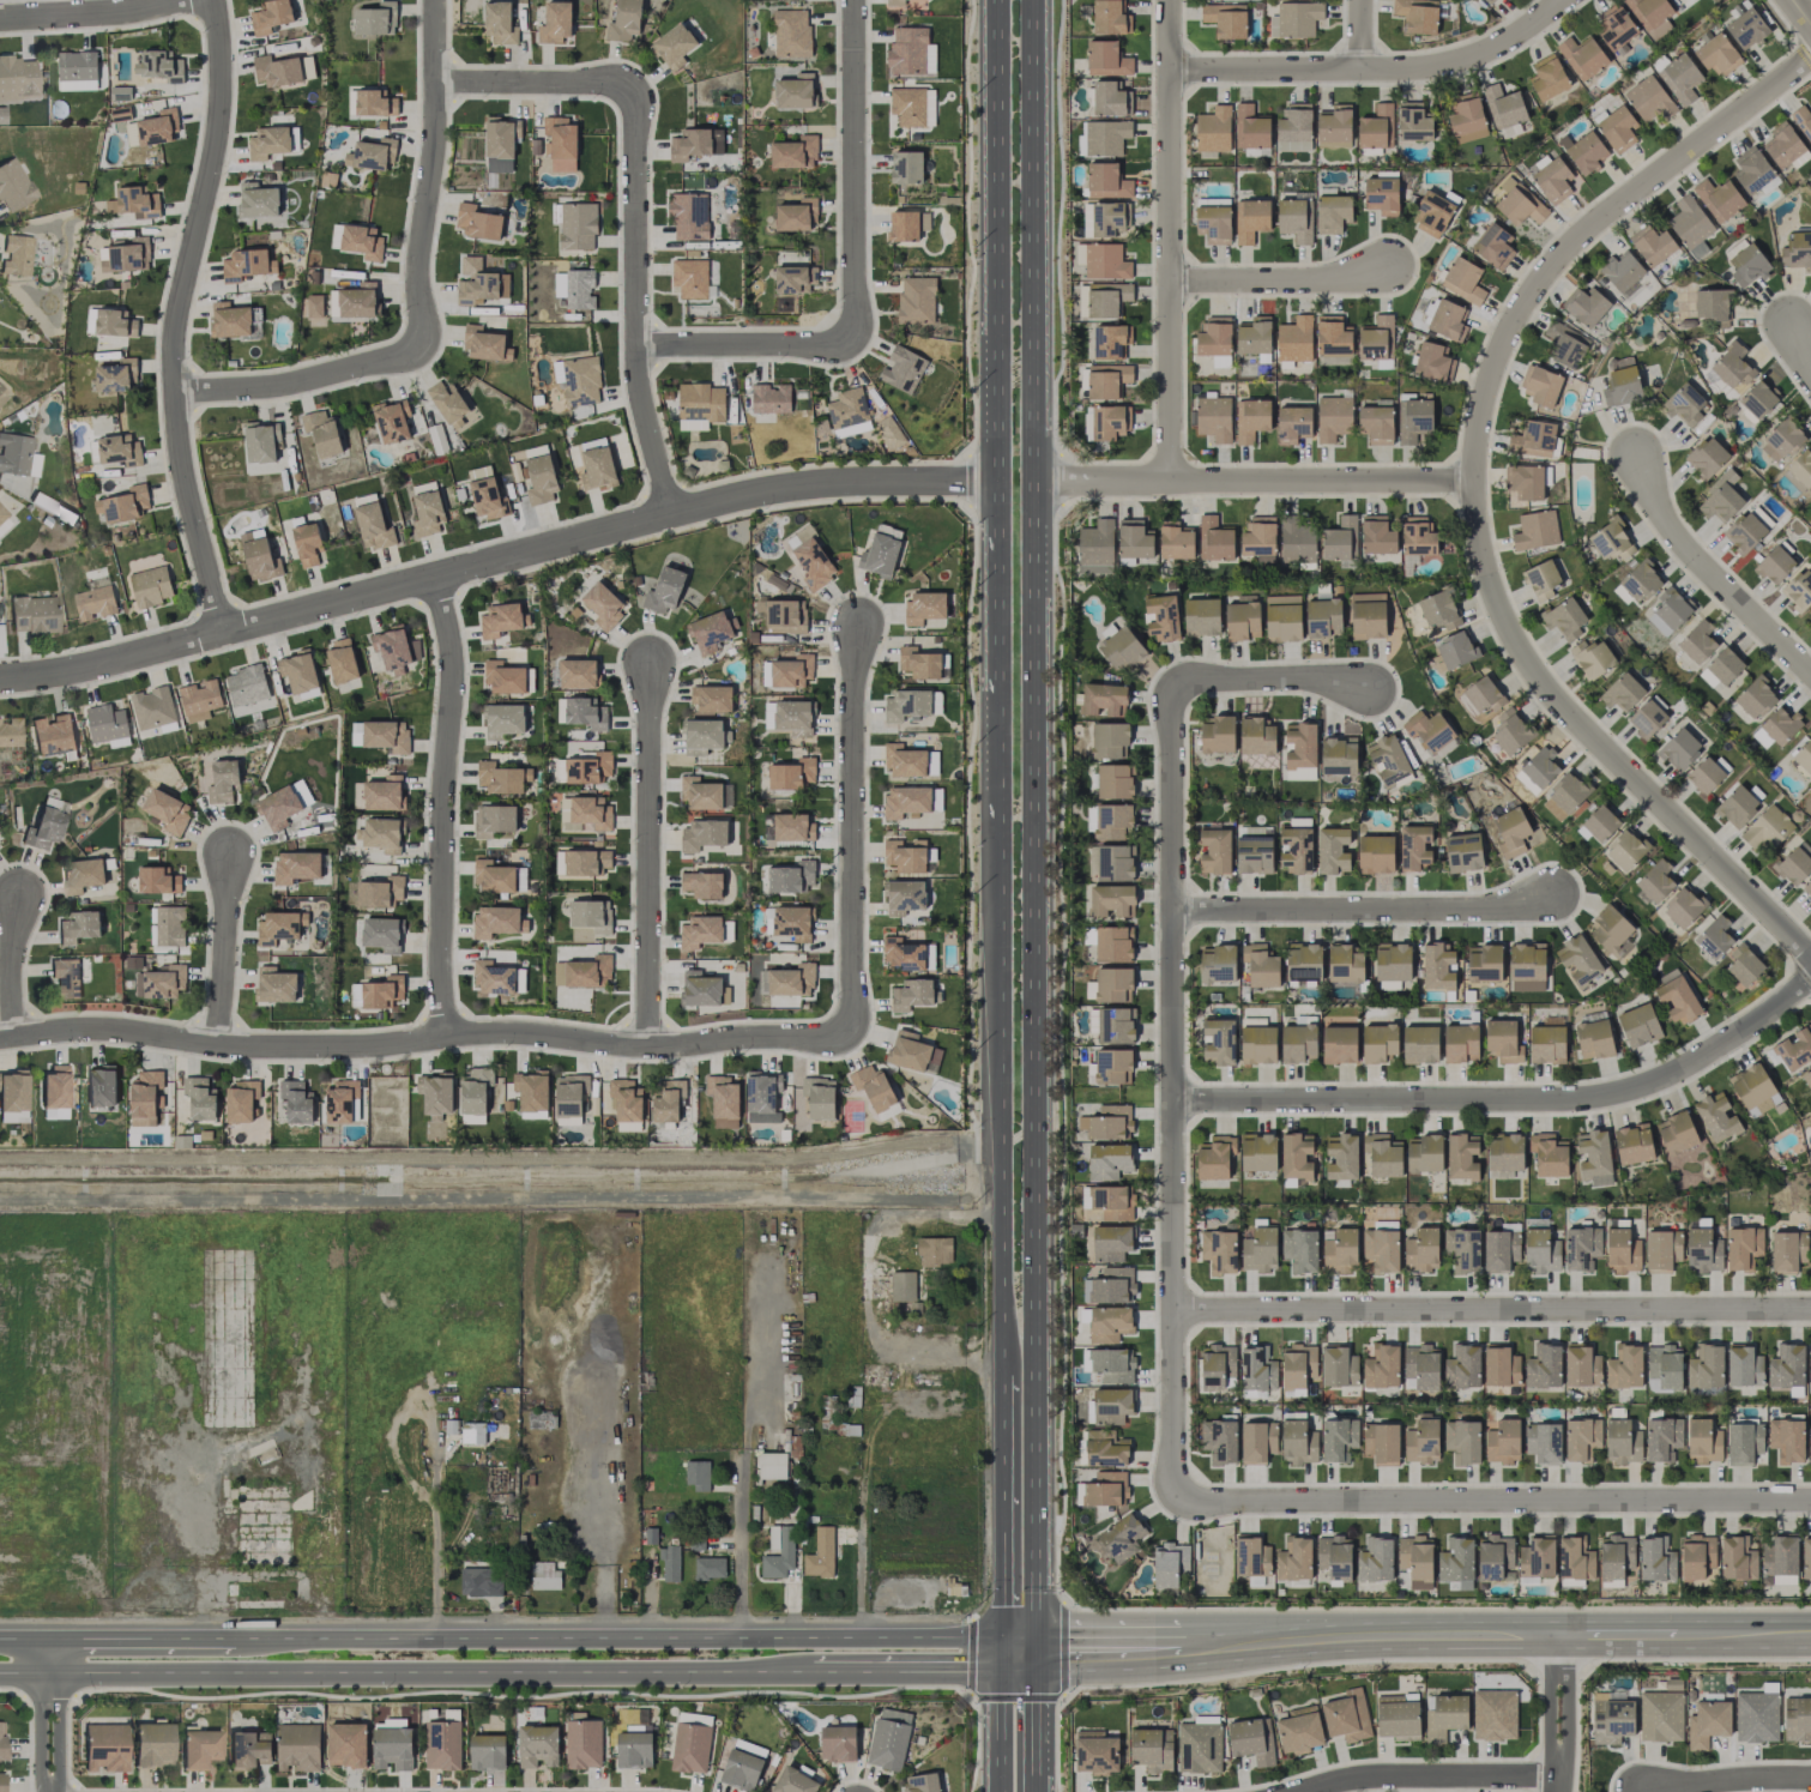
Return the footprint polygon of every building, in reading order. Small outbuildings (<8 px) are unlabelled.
[(292,23),(290,0),(265,0),(266,11),(251,12),(253,37),(271,35),(270,25),(292,23)] [(396,34),(395,0),(377,1),(377,8),(354,9),(354,35),(396,34)] [(614,22),(607,22),(605,39),(636,43),(641,0),(616,0),(614,22)] [(1093,33),(1131,33),(1130,14),(1121,14),(1121,0),(1093,0),(1093,33)] [(1406,16),(1405,33),(1436,35),(1438,0),(1392,0),(1392,15),(1406,16)] [(1665,0),(1621,0),(1654,41),(1672,26),(1666,19),(1675,12),(1665,0)] [(1770,32),(1747,0),(1742,0),(1727,11),(1734,20),(1724,27),(1743,52),(1770,32)] [(492,44),(518,44),(518,34),(511,34),(510,1),(483,2),(484,35),(491,35),(492,44)] [(538,25),(538,41),(571,41),(570,1),(545,2),(545,25),(538,25)] [(1314,37),(1314,20),(1324,20),(1324,3),(1278,2),(1277,16),(1269,16),(1269,37),(1314,37)] [(1596,17),(1604,28),(1597,33),(1611,52),(1639,32),(1617,2),(1596,17)] [(1215,39),(1245,39),(1246,5),(1201,4),(1201,22),(1216,22),(1215,39)] [(810,56),(809,9),(774,10),(774,57),(810,56)] [(686,62),(682,56),(698,44),(681,21),(650,44),(671,73),(686,62)] [(935,74),(934,44),(928,44),(928,27),(889,28),(890,75),(935,74)] [(1723,77),(1743,61),(1719,31),(1692,52),(1707,71),(1714,65),(1723,77)] [(1568,36),(1555,47),(1584,82),(1609,61),(1588,36),(1576,46),(1568,36)] [(1087,41),(1087,76),(1133,75),(1132,57),(1118,57),(1117,40),(1087,41)] [(1684,108),(1698,97),(1689,86),(1702,76),(1680,48),(1654,69),(1684,108)] [(182,83),(183,59),(165,58),(165,50),(142,50),(142,63),(134,63),(134,76),(166,76),(165,83),(182,83)] [(97,80),(96,51),(58,52),(58,81),(97,80)] [(1530,82),(1540,102),(1571,86),(1553,53),(1531,64),(1538,78),(1530,82)] [(301,83),(299,57),(270,60),(270,55),(253,56),(255,81),(264,80),(265,87),(301,83)] [(34,56),(0,58),(0,96),(35,94),(34,56)] [(775,80),(775,108),(812,108),(812,73),(795,73),(795,80),(775,80)] [(1643,124),(1661,113),(1665,119),(1676,112),(1653,73),(1623,91),(1643,124)] [(1094,115),(1126,115),(1126,90),(1116,90),(1116,81),(1093,81),(1094,115)] [(1519,90),(1502,96),(1497,82),(1483,87),(1496,130),(1528,120),(1519,90)] [(934,88),(890,88),(890,114),(898,114),(898,126),(934,127),(934,88)] [(380,89),(356,89),(356,116),(398,115),(397,97),(380,97),(380,89)] [(1456,113),(1448,115),(1454,143),(1487,136),(1477,92),(1453,97),(1456,113)] [(1269,115),(1253,115),(1253,102),(1235,102),(1236,149),(1270,148),(1269,115)] [(1310,151),(1311,103),(1285,102),(1284,119),(1277,118),(1276,150),(1310,151)] [(1358,118),(1359,148),(1386,148),(1386,117),(1392,117),(1392,102),(1374,103),(1375,117),(1358,118)] [(1398,141),(1433,140),(1432,117),(1423,117),(1422,102),(1398,102),(1398,141)] [(1196,114),(1195,151),(1230,151),(1230,104),(1213,104),(1213,114),(1196,114)] [(1350,104),(1331,105),(1331,111),(1317,111),(1317,148),(1351,147),(1350,104)] [(1637,141),(1628,128),(1636,123),(1623,104),(1594,123),(1616,155),(1637,141)] [(1803,105),(1789,115),(1810,145),(1810,116),(1803,105)] [(138,146),(172,141),(171,132),(178,131),(175,107),(158,109),(159,117),(135,120),(138,146)] [(576,123),(568,123),(568,117),(543,117),(543,135),(550,135),(550,172),(577,171),(576,123)] [(521,119),(486,119),(486,172),(513,173),(513,138),(521,138),(521,119)] [(1763,144),(1778,170),(1791,163),(1794,168),(1810,159),(1787,119),(1769,130),(1773,138),(1763,144)] [(1122,156),(1122,139),(1131,139),(1132,121),(1085,120),(1085,155),(1122,156)] [(267,161),(267,154),(291,153),(290,126),(256,127),(256,136),(248,136),(249,161),(267,161)] [(670,137),(670,162),(687,162),(687,155),(711,155),(711,129),(681,128),(681,137),(670,137)] [(1563,150),(1583,175),(1610,155),(1590,130),(1563,150)] [(816,134),(799,135),(799,142),(770,143),(770,168),(816,168),(816,134)] [(355,141),(354,153),(344,152),(343,166),(392,170),(394,139),(379,137),(379,143),(355,141)] [(1735,177),(1748,196),(1776,177),(1754,145),(1733,159),(1742,172),(1735,177)] [(922,151),(891,152),(892,183),(922,183),(922,151)] [(1573,192),(1564,181),(1572,175),(1557,155),(1530,176),(1553,206),(1573,192)] [(35,197),(14,158),(0,165),(0,210),(3,215),(35,197)] [(1133,196),(1132,179),(1118,179),(1118,162),(1087,163),(1088,198),(1133,196)] [(1379,216),(1397,216),(1398,172),(1377,171),(1377,178),(1364,178),(1364,209),(1379,209),(1379,216)] [(1726,179),(1714,189),(1705,178),(1691,188),(1719,224),(1746,204),(1726,179)] [(1527,215),(1537,225),(1550,212),(1517,181),(1494,206),(1516,227),(1527,215)] [(241,182),(241,217),(279,216),(278,188),(257,188),(257,182),(241,182)] [(105,213),(143,212),(143,218),(160,218),(159,193),(140,194),(139,186),(116,187),(117,200),(105,200),(105,213)] [(1437,239),(1456,206),(1428,190),(1409,224),(1437,239)] [(1674,202),(1680,211),(1666,221),(1695,260),(1708,250),(1701,240),(1715,230),(1688,192),(1674,202)] [(667,218),(675,218),(674,240),(707,240),(707,195),(668,194),(667,218)] [(1317,234),(1342,233),(1342,221),(1352,221),(1351,196),(1316,196),(1317,234)] [(775,230),(816,231),(816,197),(799,197),(799,204),(775,204),(775,230)] [(1230,245),(1230,197),(1195,197),(1195,234),(1206,234),(1206,245),(1230,245)] [(1270,231),(1270,201),(1237,200),(1236,245),(1253,246),(1253,231),(1270,231)] [(1277,233),(1293,233),(1293,245),(1311,245),(1312,200),(1278,200),(1277,233)] [(476,204),(458,201),(455,227),(463,228),(462,235),(500,240),(503,215),(475,212),(476,204)] [(560,250),(594,250),(593,235),(597,235),(596,203),(560,204),(560,250)] [(1124,203),(1091,203),(1091,216),(1083,217),(1083,238),(1125,237),(1124,203)] [(888,212),(889,241),(919,241),(919,231),(929,230),(929,211),(888,212)] [(1504,243),(1510,233),(1490,221),(1471,252),(1502,270),(1514,250),(1504,243)] [(376,227),(342,224),(340,251),(363,253),(362,261),(381,262),(383,237),(375,236),(376,227)] [(1678,250),(1666,230),(1655,236),(1648,224),(1629,235),(1648,268),(1678,250)] [(1786,232),(1787,247),(1780,248),(1780,268),(1810,267),(1810,232),(1786,232)] [(32,237),(4,234),(1,258),(0,265),(0,273),(27,276),(32,237)] [(100,272),(149,269),(148,238),(122,240),(110,241),(111,247),(99,248),(100,272)] [(1760,278),(1772,270),(1753,242),(1728,260),(1735,270),(1730,274),(1739,288),(1758,275),(1760,278)] [(1121,244),(1085,243),(1084,277),(1131,278),(1132,261),(1121,261),(1121,244)] [(1646,271),(1625,248),(1599,271),(1621,294),(1646,271)] [(241,275),(277,274),(276,259),(268,259),(267,249),(231,250),(231,259),(222,259),(222,283),(241,283),(241,275)] [(1440,287),(1480,305),(1486,291),(1475,286),(1483,268),(1454,255),(1440,287)] [(707,299),(707,260),(672,260),(672,286),(680,286),(679,298),(707,299)] [(816,266),(775,267),(776,293),(800,293),(800,285),(817,284),(816,266)] [(555,297),(565,297),(565,310),(595,309),(594,296),(593,296),(593,271),(554,272),(555,297)] [(456,306),(474,306),(474,298),(498,299),(499,273),(469,272),(469,281),(457,280),(456,306)] [(934,324),(935,277),(899,277),(898,323),(934,324)] [(375,317),(376,282),(358,282),(358,289),(330,289),(330,317),(375,317)] [(1115,289),(1087,290),(1088,318),(1118,318),(1118,301),(1132,301),(1132,284),(1115,284),(1115,289)] [(1591,288),(1586,295),(1575,286),(1560,307),(1591,329),(1611,302),(1591,288)] [(1730,290),(1695,289),(1694,317),(1717,317),(1717,328),(1730,328),(1730,290)] [(322,318),(323,295),(307,294),(307,317),(322,318)] [(1467,309),(1440,297),(1426,328),(1454,340),(1467,309)] [(250,307),(229,307),(229,301),(212,301),(212,336),(251,336),(250,307)] [(137,336),(137,319),(121,318),(121,309),(87,308),(86,334),(137,336)] [(1393,314),(1375,314),(1375,327),(1359,327),(1358,359),(1387,359),(1387,350),(1392,350),(1393,314)] [(1312,361),(1311,315),(1294,315),(1294,324),(1277,324),(1277,361),(1312,361)] [(1352,354),(1351,329),(1342,329),(1342,315),(1317,315),(1317,355),(1352,354)] [(1270,353),(1270,316),(1251,316),(1251,322),(1236,323),(1237,354),(1270,353)] [(1196,355),(1230,356),(1231,317),(1203,317),(1203,331),(1197,331),(1196,355)] [(1548,356),(1573,370),(1590,341),(1552,318),(1542,334),(1556,342),(1548,356)] [(505,333),(482,333),(482,324),(465,324),(464,359),(512,360),(512,347),(505,346),(505,333)] [(1121,359),(1121,344),(1130,343),(1129,325),(1093,326),(1094,360),(1121,359)] [(1756,373),(1740,358),(1747,351),(1734,339),(1708,367),(1731,389),(1739,380),(1744,386),(1756,373)] [(1441,355),(1443,346),(1422,340),(1413,374),(1445,382),(1451,358),(1441,355)] [(928,360),(894,344),(885,363),(884,363),(877,379),(911,395),(928,360)] [(130,391),(130,382),(136,382),(136,358),(94,359),(95,392),(130,391)] [(564,382),(565,406),(600,404),(598,358),(553,360),(554,383),(564,382)] [(1563,376),(1527,364),(1518,389),(1532,394),(1529,401),(1552,409),(1563,376)] [(1132,383),(1132,366),(1088,365),(1088,399),(1118,400),(1118,383),(1132,383)] [(1605,406),(1642,398),(1635,365),(1607,372),(1610,386),(1601,388),(1605,406)] [(444,376),(425,390),(448,425),(468,411),(444,376)] [(1759,377),(1734,405),(1755,424),(1780,397),(1759,377)] [(1672,416),(1675,413),(1691,429),(1710,408),(1683,382),(1661,405),(1672,416)] [(724,387),(710,387),(710,383),(678,383),(678,430),(707,429),(707,422),(724,422),(724,387)] [(752,413),(790,413),(790,384),(777,384),(777,386),(752,386),(752,413)] [(835,439),(872,429),(860,385),(835,392),(837,400),(825,403),(835,439)] [(1230,397),(1214,397),(1214,394),(1195,395),(1196,435),(1213,434),(1213,444),(1231,444),(1230,397)] [(1317,397),(1318,444),(1334,443),(1334,434),(1352,433),(1352,396),(1317,397)] [(410,438),(405,416),(410,415),(406,398),(372,407),(382,445),(410,438)] [(1235,401),(1237,446),(1254,445),(1254,431),(1270,430),(1269,400),(1235,401)] [(1415,446),(1416,433),(1432,433),(1432,401),(1400,400),(1399,445),(1415,446)] [(1116,435),(1125,434),(1124,406),(1089,407),(1090,441),(1116,441),(1116,435)] [(1358,430),(1368,430),(1368,445),(1392,445),(1393,407),(1358,406),(1358,430)] [(1311,407),(1277,407),(1278,445),(1297,445),(1297,436),(1311,436),(1311,407)] [(319,459),(343,452),(333,416),(326,418),(324,409),(299,415),(304,433),(311,430),(319,459)] [(875,422),(888,451),(905,443),(892,415),(875,422)] [(1757,446),(1778,465),(1806,436),(1785,416),(1757,446)] [(1551,457),(1556,424),(1525,420),(1523,436),(1509,434),(1507,451),(1551,457)] [(245,424),(246,464),(276,463),(275,441),(280,440),(279,422),(245,424)] [(0,433),(0,473),(37,478),(40,455),(29,453),(32,438),(0,433)] [(1707,480),(1730,455),(1708,434),(1685,459),(1707,480)] [(124,467),(141,466),(140,441),(130,442),(130,435),(97,436),(98,463),(124,462),(124,467)] [(617,483),(606,436),(576,444),(582,468),(578,469),(583,491),(617,483)] [(524,457),(547,455),(547,446),(524,447),(524,457)] [(1806,489),(1810,484),(1810,454),(1806,448),(1785,467),(1806,489)] [(531,487),(525,488),(529,506),(558,500),(549,455),(525,460),(531,487)] [(492,464),(466,470),(478,520),(503,515),(492,464)] [(1515,501),(1542,500),(1542,466),(1505,466),(1505,485),(1515,485),(1515,501)] [(1739,477),(1730,469),(1694,507),(1707,519),(1713,513),(1724,523),(1745,502),(1729,487),(1739,477)] [(411,487),(418,519),(411,520),(416,538),(440,533),(438,524),(445,522),(435,481),(411,487)] [(106,523),(140,517),(139,509),(149,507),(145,482),(127,485),(129,494),(93,500),(95,514),(104,512),(106,523)] [(386,533),(379,501),(354,507),(364,551),(396,544),(393,531),(386,533)] [(1723,537),(1744,556),(1774,523),(1752,504),(1723,537)] [(13,520),(0,508),(0,533),(13,520)] [(1559,543),(1554,509),(1517,515),(1520,533),(1511,534),(1514,551),(1559,543)] [(1233,526),(1217,526),(1216,514),(1199,515),(1201,560),(1234,559),(1233,526)] [(1357,515),(1339,514),(1338,529),(1322,529),(1322,559),(1350,560),(1350,546),(1356,546),(1357,515)] [(1281,563),(1316,562),(1315,525),(1298,525),(1298,515),(1280,515),(1281,563)] [(1362,553),(1397,553),(1396,530),(1387,530),(1386,515),(1361,515),(1362,553)] [(1274,562),(1275,517),(1248,516),(1247,532),(1241,532),(1240,555),(1257,556),(1257,562),(1274,562)] [(1437,555),(1436,532),(1427,532),(1427,516),(1402,517),(1403,555),(1437,555)] [(1618,562),(1637,550),(1615,516),(1586,535),(1602,560),(1612,553),(1618,562)] [(1079,528),(1078,572),(1113,573),(1113,519),(1096,518),(1095,528),(1079,528)] [(1153,530),(1143,530),(1143,519),(1119,519),(1119,566),(1134,565),(1134,558),(1153,558),(1153,530)] [(302,569),(319,564),(314,547),(322,545),(316,522),(291,529),(302,569)] [(1194,529),(1178,529),(1178,523),(1160,523),(1160,558),(1193,559),(1194,529)] [(891,578),(903,530),(881,525),(878,533),(873,532),(868,553),(861,551),(856,569),(891,578)] [(280,557),(271,559),(267,537),(252,539),(251,532),(241,534),(249,581),(283,575),(280,557)] [(809,591),(836,577),(814,535),(791,548),(805,574),(802,576),(809,591)] [(1774,586),(1796,563),(1776,544),(1754,568),(1774,586)] [(1537,603),(1554,596),(1551,589),(1562,585),(1551,559),(1524,570),(1537,603)] [(1626,604),(1633,597),(1640,604),(1664,581),(1643,559),(1611,589),(1626,604)] [(654,592),(647,589),(642,605),(673,615),(686,573),(663,565),(654,592)] [(136,609),(163,604),(162,598),(172,596),(167,566),(129,573),(136,609)] [(1800,613),(1810,602),(1810,573),(1805,567),(1780,591),(1800,613)] [(606,633),(623,616),(617,610),(623,603),(597,579),(579,598),(597,615),(592,620),(606,633)] [(1693,610),(1669,586),(1642,614),(1666,638),(1693,610)] [(93,616),(116,613),(112,587),(73,592),(77,622),(93,620),(93,616)] [(1417,599),(1428,632),(1459,622),(1448,589),(1417,599)] [(946,592),(907,592),(906,626),(922,627),(922,619),(945,619),(946,592)] [(1386,638),(1385,593),(1350,593),(1351,639),(1386,638)] [(1177,595),(1146,596),(1148,641),(1178,640),(1177,595)] [(1226,640),(1260,639),(1258,595),(1237,596),(1237,603),(1225,604),(1226,640)] [(1265,596),(1266,642),(1301,641),(1300,595),(1265,596)] [(57,633),(56,596),(9,598),(11,631),(25,631),(25,634),(57,633)] [(1539,614),(1547,630),(1556,625),(1563,640),(1589,626),(1573,596),(1539,614)] [(1184,599),(1185,637),(1220,635),(1219,598),(1184,599)] [(1305,600),(1306,639),(1329,638),(1329,631),(1342,631),(1341,599),(1305,600)] [(765,601),(766,634),(806,633),(806,609),(798,609),(798,600),(765,601)] [(498,630),(522,629),(521,605),(479,607),(480,640),(499,639),(498,630)] [(734,636),(723,609),(687,624),(700,657),(717,650),(714,643),(734,636)] [(1717,645),(1707,635),(1713,628),(1702,617),(1676,644),(1698,665),(1717,645)] [(1115,669),(1125,661),(1130,667),(1147,652),(1124,624),(1097,647),(1115,669)] [(372,632),(380,671),(412,664),(403,626),(372,632)] [(1435,641),(1445,670),(1481,657),(1476,644),(1470,646),(1464,631),(1435,641)] [(333,648),(325,651),(334,684),(359,677),(348,637),(331,641),(333,648)] [(1568,649),(1587,682),(1617,664),(1601,638),(1587,647),(1583,640),(1568,649)] [(916,653),(916,646),(899,645),(899,671),(911,671),(911,678),(940,679),(941,654),(916,653)] [(1725,686),(1745,665),(1724,646),(1697,675),(1712,688),(1718,680),(1725,686)] [(280,677),(287,675),(291,695),(319,688),(310,650),(276,658),(280,677)] [(770,687),(804,687),(804,679),(812,679),(813,654),(795,653),(795,660),(771,660),(770,687)] [(502,667),(501,659),(486,659),(486,694),(525,693),(525,667),(502,667)] [(595,659),(558,659),(559,689),(596,688),(595,659)] [(224,672),(231,707),(269,699),(262,665),(224,672)] [(1646,692),(1625,670),(1597,697),(1608,708),(1615,701),(1625,712),(1646,692)] [(1496,708),(1505,702),(1487,674),(1456,694),(1471,718),(1493,704),(1496,708)] [(1779,696),(1758,675),(1733,700),(1755,721),(1779,696)] [(222,706),(215,678),(198,682),(198,683),(178,688),(186,724),(209,718),(207,710),(222,706)] [(1127,686),(1082,683),(1081,712),(1106,713),(1106,716),(1125,717),(1127,686)] [(176,721),(167,685),(129,695),(138,731),(176,721)] [(693,686),(693,713),(732,712),(731,685),(693,686)] [(884,723),(902,723),(902,715),(930,716),(931,690),(893,690),(893,698),(885,698),(884,723)] [(1670,714),(1651,696),(1626,721),(1646,739),(1670,714)] [(590,706),(590,698),(558,697),(557,723),(589,724),(589,731),(606,732),(606,706),(590,706)] [(811,702),(764,701),(764,729),(790,730),(789,737),(810,737),(811,702)] [(92,744),(108,740),(110,748),(130,744),(123,708),(112,711),(110,703),(85,708),(92,744)] [(484,705),(484,741),(503,741),(503,734),(524,734),(524,704),(484,705)] [(1534,736),(1510,706),(1493,719),(1500,728),(1491,735),(1508,757),(1534,736)] [(1780,748),(1805,722),(1794,711),(1789,716),(1779,706),(1750,735),(1764,749),(1773,740),(1780,748)] [(1436,712),(1427,719),(1419,710),(1400,724),(1411,738),(1417,734),(1432,754),(1441,747),(1446,753),(1460,742),(1436,712)] [(30,720),(36,757),(75,751),(69,713),(47,716),(47,717),(30,720)] [(1234,715),(1200,716),(1201,753),(1234,753),(1234,715)] [(1275,755),(1275,726),(1262,726),(1262,717),(1240,717),(1241,755),(1275,755)] [(20,718),(6,718),(6,719),(0,719),(0,747),(20,746),(20,718)] [(685,756),(706,756),(706,749),(723,749),(723,720),(685,721),(685,756)] [(385,755),(407,755),(408,722),(363,721),(362,747),(386,747),(385,755)] [(361,746),(362,722),(351,722),(351,746),(361,746)] [(1129,723),(1092,723),(1092,759),(1121,759),(1121,746),(1129,746),(1129,723)] [(1317,767),(1316,723),(1285,723),(1285,768),(1317,767)] [(1703,748),(1682,726),(1656,751),(1676,773),(1703,748)] [(1385,788),(1413,775),(1393,733),(1365,746),(1385,788)] [(1787,759),(1808,781),(1810,778),(1810,737),(1787,759)] [(1321,739),(1322,774),(1357,774),(1356,738),(1321,739)] [(926,750),(902,749),(902,743),(884,743),(884,775),(926,776),(926,750)] [(1555,754),(1543,743),(1519,770),(1541,790),(1560,769),(1550,760),(1555,754)] [(611,751),(594,751),(594,758),(564,758),(565,784),(599,783),(599,776),(611,776),(611,751)] [(1719,756),(1713,762),(1706,755),(1684,776),(1703,796),(1731,770),(1719,756)] [(814,757),(797,757),(797,764),(768,764),(768,790),(803,789),(803,782),(814,782),(814,757)] [(210,761),(211,777),(205,778),(207,804),(232,802),(231,785),(239,784),(237,759),(210,761)] [(532,769),(495,768),(495,760),(477,760),(477,785),(487,786),(487,793),(522,794),(523,782),(531,783),(532,769)] [(1131,799),(1132,765),(1098,765),(1097,798),(1131,799)] [(1539,802),(1560,822),(1591,791),(1569,770),(1539,802)] [(401,809),(400,774),(382,774),(382,781),(363,781),(364,810),(401,809)] [(271,834),(290,824),(287,818),(303,809),(289,783),(254,802),(271,834)] [(1760,804),(1738,784),(1714,810),(1737,830),(1760,804)] [(179,837),(192,805),(151,787),(141,810),(165,821),(162,829),(179,837)] [(885,820),(901,820),(902,815),(931,815),(931,787),(885,787),(885,820)] [(560,831),(612,832),(612,805),(603,805),(603,797),(560,796),(560,831)] [(57,843),(66,803),(52,800),(50,808),(39,805),(34,828),(24,826),(20,845),(44,850),(46,841),(57,843)] [(1621,822),(1600,803),(1576,829),(1586,839),(1590,835),(1600,845),(1621,822)] [(1752,849),(1760,840),(1771,850),(1795,825),(1771,803),(1739,837),(1752,849)] [(1087,805),(1088,831),(1094,831),(1094,840),(1125,840),(1125,827),(1133,827),(1132,804),(1087,805)] [(515,832),(516,806),(475,805),(475,839),(492,839),(492,832),(515,832)] [(1527,851),(1521,838),(1531,834),(1519,806),(1491,818),(1501,842),(1497,844),(1504,861),(1527,851)] [(812,814),(773,814),(774,840),(812,839),(812,814)] [(400,820),(364,819),(364,829),(355,829),(354,845),(383,846),(382,854),(398,855),(400,820)] [(698,845),(726,846),(727,822),(681,821),(680,853),(698,853),(698,845)] [(1237,873),(1272,874),(1273,826),(1237,825),(1237,873)] [(1400,871),(1419,871),(1419,863),(1431,864),(1431,825),(1401,825),(1400,871)] [(1318,827),(1318,873),(1349,874),(1350,853),(1341,853),(1341,845),(1349,845),(1349,828),(1318,827)] [(1602,853),(1625,874),(1649,848),(1626,827),(1602,853)] [(1312,829),(1282,828),(1281,874),(1311,874),(1312,829)] [(1230,829),(1199,829),(1199,845),(1207,845),(1207,854),(1199,854),(1199,874),(1230,874),(1230,829)] [(1479,833),(1444,836),(1448,873),(1483,869),(1479,833)] [(1393,836),(1358,836),(1359,873),(1394,873),(1393,836)] [(926,839),(912,839),(912,847),(901,847),(901,839),(884,839),(884,864),(896,864),(896,872),(926,873),(926,839)] [(1098,881),(1134,880),(1133,845),(1098,846),(1098,881)] [(1795,845),(1773,868),(1794,887),(1810,869),(1810,860),(1795,845)] [(564,851),(564,876),(609,875),(609,850),(564,851)] [(320,878),(320,852),(275,852),(275,885),(291,885),(292,878),(320,878)] [(1676,885),(1665,874),(1672,867),(1661,857),(1634,883),(1655,905),(1676,885)] [(65,896),(82,895),(82,886),(104,885),(103,859),(64,861),(65,896)] [(814,885),(814,860),(796,859),(796,867),(768,866),(768,893),(801,893),(801,885),(814,885)] [(515,893),(515,866),(491,866),(491,861),(476,860),(476,892),(515,893)] [(164,867),(138,867),(139,893),(181,893),(180,875),(164,875),(164,867)] [(722,899),(722,873),(680,873),(680,890),(692,891),(692,898),(722,899)] [(357,881),(356,905),(403,906),(404,875),(385,875),(385,882),(357,881)] [(1801,889),(1810,898),(1810,878),(1801,889)] [(924,910),(925,881),(887,881),(886,917),(905,917),(905,910),(924,910)] [(1090,885),(1090,917),(1111,918),(1111,917),(1127,917),(1127,905),(1134,905),(1135,886),(1090,885)] [(1700,895),(1697,898),(1683,885),(1659,910),(1682,931),(1708,903),(1700,895)] [(611,901),(569,900),(568,927),(593,927),(592,934),(610,934),(611,901)] [(1609,954),(1635,930),(1608,902),(1589,920),(1595,927),(1589,933),(1609,954)] [(183,946),(182,920),(185,920),(184,903),(153,904),(154,947),(183,946)] [(519,907),(474,906),(473,940),(490,940),(490,932),(519,933),(519,907)] [(774,936),(793,935),(793,943),(810,942),(810,906),(773,907),(774,936)] [(99,937),(99,911),(71,912),(71,918),(57,918),(58,946),(76,945),(76,938),(99,937)] [(308,913),(264,912),(264,921),(258,921),(257,946),(275,947),(275,938),(299,939),(299,926),(307,926),(308,913)] [(1723,930),(1730,924),(1720,913),(1693,939),(1714,961),(1734,941),(1723,930)] [(698,944),(722,943),(721,916),(694,917),(694,923),(680,923),(680,950),(698,950),(698,944)] [(361,946),(382,947),(382,954),(398,955),(399,919),(362,918),(361,946)] [(1096,962),(1132,962),(1132,927),(1096,926),(1096,962)] [(1553,950),(1578,988),(1604,971),(1579,933),(1553,950)] [(924,969),(924,944),(901,944),(901,937),(884,937),(883,968),(924,969)] [(1765,967),(1741,942),(1729,954),(1733,959),(1724,968),(1744,988),(1765,967)] [(1279,956),(1266,956),(1266,943),(1242,943),(1243,961),(1248,961),(1249,987),(1279,986),(1279,956)] [(1424,943),(1423,989),(1455,989),(1455,951),(1442,950),(1442,943),(1424,943)] [(1545,991),(1544,943),(1510,944),(1510,991),(1545,991)] [(1328,982),(1363,982),(1363,955),(1350,955),(1350,944),(1329,944),(1328,982)] [(1411,944),(1376,944),(1375,980),(1410,981),(1411,944)] [(1467,981),(1501,982),(1502,945),(1468,944),(1467,981)] [(1236,946),(1200,945),(1199,982),(1235,983),(1236,946)] [(1321,980),(1321,946),(1287,946),(1286,980),(1321,980)] [(554,961),(554,986),(610,987),(610,954),(594,954),(593,962),(554,961)] [(54,998),(78,999),(79,959),(50,959),(49,978),(54,978),(54,998)] [(514,968),(491,967),(492,960),(473,959),(472,992),(514,993),(514,968)] [(136,998),(177,997),(177,989),(186,989),(185,964),(159,965),(159,971),(135,972),(136,998)] [(767,995),(813,995),(813,964),(779,964),(767,964),(767,995)] [(296,1001),(296,972),(276,973),(276,966),(256,966),(257,1002),(296,1001)] [(1132,968),(1096,968),(1096,1002),(1131,1002),(1132,968)] [(722,977),(701,977),(701,970),(682,970),(682,1005),(721,1005),(722,977)] [(361,1009),(386,1009),(387,999),(402,1000),(403,975),(386,974),(385,983),(362,982),(361,1009)] [(1653,989),(1660,1003),(1663,1002),(1674,1021),(1681,1018),(1684,1023),(1703,1013),(1682,974),(1653,989)] [(933,1006),(933,979),(903,979),(903,988),(891,988),(891,1013),(909,1013),(909,1006),(933,1006)] [(1616,1014),(1630,1050),(1662,1037),(1649,1002),(1616,1014)] [(1615,1054),(1607,1018),(1574,1025),(1581,1061),(1615,1054)] [(1203,1035),(1212,1035),(1213,1045),(1202,1045),(1202,1064),(1235,1064),(1233,1019),(1202,1019),(1203,1035)] [(1485,1053),(1498,1053),(1498,1064),(1522,1064),(1523,1044),(1515,1044),(1516,1020),(1485,1019),(1485,1053)] [(1810,1023),(1789,1034),(1790,1037),(1773,1046),(1786,1072),(1810,1059),(1810,1023)] [(1398,1054),(1397,1024),(1362,1025),(1363,1064),(1385,1064),(1385,1055),(1398,1054)] [(1444,1024),(1444,1062),(1478,1062),(1478,1025),(1444,1024)] [(1281,1026),(1281,1063),(1317,1062),(1316,1025),(1281,1026)] [(1241,1027),(1241,1065),(1277,1064),(1276,1026),(1241,1027)] [(1356,1064),(1356,1027),(1323,1026),(1322,1063),(1356,1064)] [(1438,1026),(1403,1026),(1403,1064),(1439,1063),(1438,1026)] [(1564,1063),(1565,1027),(1530,1026),(1529,1062),(1564,1063)] [(942,1049),(916,1042),(918,1034),(896,1028),(887,1063),(935,1075),(942,1049)] [(1131,1049),(1095,1050),(1096,1084),(1132,1083),(1131,1049)] [(1727,1079),(1751,1118),(1781,1100),(1758,1061),(1727,1079)] [(882,1068),(874,1072),(871,1064),(848,1074),(855,1091),(864,1088),(873,1112),(896,1103),(882,1068)] [(67,1108),(68,1067),(41,1067),(41,1107),(67,1108)] [(116,1067),(87,1067),(86,1107),(115,1107),(116,1067)] [(460,1077),(461,1124),(485,1123),(485,1082),(493,1082),(492,1068),(468,1068),(468,1077),(460,1077)] [(1810,1094),(1810,1068),(1801,1073),(1810,1094)] [(155,1086),(163,1086),(163,1071),(138,1071),(138,1080),(130,1081),(131,1126),(155,1125),(155,1086)] [(417,1076),(416,1093),(426,1093),(425,1122),(441,1122),(441,1113),(451,1113),(452,1072),(438,1072),(438,1076),(417,1076)] [(513,1072),(512,1091),(519,1091),(519,1111),(547,1112),(547,1072),(513,1072)] [(747,1073),(746,1122),(780,1122),(781,1073),(747,1073)] [(26,1074),(0,1074),(0,1111),(25,1111),(26,1074)] [(555,1076),(556,1126),(581,1125),(580,1114),(596,1113),(596,1098),(589,1098),(589,1075),(555,1076)] [(739,1082),(730,1082),(730,1076),(706,1076),(705,1094),(712,1094),(712,1128),(737,1129),(739,1082)] [(215,1094),(208,1094),(207,1077),(182,1077),(182,1096),(190,1096),(190,1120),(216,1120),(215,1094)] [(834,1079),(802,1078),(801,1096),(808,1096),(808,1120),(834,1120),(834,1079)] [(616,1122),(640,1122),(641,1090),(633,1089),(633,1080),(609,1079),(608,1109),(616,1109),(616,1122)] [(304,1080),(279,1081),(279,1098),(286,1098),(287,1123),(312,1123),(312,1097),(304,1097),(304,1080)] [(685,1080),(661,1080),(661,1092),(652,1092),(652,1122),(678,1122),(678,1097),(685,1097),(685,1080)] [(226,1082),(226,1123),(252,1123),(252,1098),(259,1098),(259,1082),(226,1082)] [(326,1082),(325,1123),(352,1123),(352,1089),(358,1089),(358,1082),(326,1082)] [(1714,1144),(1742,1129),(1733,1111),(1731,1111),(1722,1092),(1710,1098),(1709,1095),(1693,1103),(1714,1144)] [(1131,1104),(1099,1105),(1099,1116),(1078,1116),(1078,1130),(1085,1130),(1086,1139),(1132,1138),(1131,1104)] [(1698,1146),(1688,1111),(1656,1120),(1666,1155),(1698,1146)] [(1653,1160),(1649,1124),(1614,1128),(1618,1165),(1653,1160)] [(1612,1184),(1607,1129),(1586,1131),(1587,1135),(1575,1136),(1577,1158),(1578,1158),(1580,1179),(1591,1177),(1592,1187),(1612,1184)] [(1281,1178),(1312,1178),(1312,1158),(1313,1158),(1313,1137),(1301,1137),(1301,1133),(1281,1133),(1281,1178)] [(1478,1137),(1466,1137),(1466,1133),(1447,1134),(1448,1180),(1478,1179),(1478,1137)] [(1522,1133),(1487,1134),(1488,1179),(1513,1179),(1513,1171),(1523,1170),(1522,1133)] [(1535,1177),(1568,1176),(1567,1142),(1554,1142),(1554,1133),(1529,1134),(1530,1150),(1535,1150),(1535,1177)] [(1276,1171),(1277,1134),(1241,1134),(1241,1171),(1276,1171)] [(1358,1179),(1357,1134),(1326,1135),(1326,1160),(1327,1179),(1358,1179)] [(1402,1177),(1401,1144),(1388,1144),(1388,1134),(1363,1134),(1363,1152),(1370,1152),(1370,1177),(1402,1177)] [(1442,1135),(1406,1136),(1407,1172),(1443,1172),(1442,1135)] [(1229,1154),(1235,1154),(1236,1136),(1209,1136),(1209,1143),(1197,1143),(1196,1179),(1228,1180),(1229,1154)] [(1089,1181),(1118,1181),(1118,1172),(1132,1172),(1132,1145),(1089,1145),(1089,1181)] [(1082,1187),(1082,1209),(1102,1209),(1102,1221),(1133,1220),(1132,1194),(1126,1194),(1126,1186),(1082,1187)] [(1398,1272),(1397,1218),(1386,1219),(1386,1220),(1373,1220),(1373,1230),(1364,1230),(1365,1259),(1372,1259),(1372,1273),(1398,1272)] [(1277,1271),(1276,1225),(1266,1225),(1266,1219),(1252,1219),(1253,1238),(1241,1238),(1242,1271),(1277,1271)] [(1093,1262),(1123,1262),(1123,1251),(1132,1251),(1132,1226),(1093,1226),(1093,1262)] [(1404,1270),(1438,1270),(1437,1226),(1415,1227),(1415,1238),(1404,1238),(1404,1270)] [(1727,1270),(1752,1270),(1752,1256),(1762,1257),(1763,1228),(1728,1227),(1727,1270)] [(1356,1228),(1333,1228),(1333,1237),(1322,1238),(1323,1272),(1357,1271),(1356,1228)] [(1600,1257),(1601,1228),(1565,1228),(1564,1271),(1591,1271),(1592,1257),(1600,1257)] [(1640,1239),(1629,1239),(1629,1228),(1606,1228),(1607,1273),(1641,1272),(1640,1239)] [(1560,1272),(1560,1240),(1549,1240),(1549,1229),(1525,1229),(1524,1271),(1560,1272)] [(1318,1231),(1283,1230),(1282,1258),(1291,1259),(1291,1272),(1317,1273),(1318,1231)] [(1445,1258),(1453,1259),(1453,1273),(1478,1274),(1480,1231),(1446,1230),(1445,1258)] [(1237,1232),(1200,1231),(1200,1260),(1210,1260),(1210,1274),(1236,1274),(1237,1232)] [(1509,1273),(1509,1261),(1519,1262),(1520,1232),(1485,1231),(1483,1272),(1509,1273)] [(1647,1231),(1646,1272),(1671,1273),(1671,1261),(1682,1262),(1682,1231),(1647,1231)] [(1807,1262),(1807,1232),(1771,1232),(1771,1273),(1796,1273),(1796,1262),(1807,1262)] [(951,1237),(918,1238),(919,1265),(952,1264),(951,1237)] [(1083,1278),(1083,1302),(1134,1302),(1134,1267),(1101,1267),(1101,1278),(1083,1278)] [(926,1271),(890,1272),(890,1301),(927,1301),(926,1271)] [(1132,1308),(1090,1307),(1089,1343),(1118,1344),(1119,1333),(1132,1334),(1132,1308)] [(1322,1386),(1358,1386),(1358,1355),(1348,1355),(1347,1344),(1322,1345),(1322,1386)] [(1363,1387),(1398,1387),(1399,1344),(1372,1344),(1372,1358),(1363,1358),(1363,1387)] [(1525,1358),(1525,1388),(1561,1387),(1560,1344),(1534,1344),(1534,1358),(1525,1358)] [(1565,1344),(1566,1386),(1601,1385),(1601,1355),(1591,1355),(1590,1344),(1565,1344)] [(1642,1387),(1641,1344),(1615,1345),(1615,1358),(1606,1358),(1606,1388),(1642,1387)] [(1696,1358),(1688,1358),(1688,1388),(1722,1388),(1723,1344),(1697,1344),(1696,1358)] [(1728,1386),(1763,1385),(1762,1355),(1752,1355),(1752,1344),(1728,1344),(1728,1386)] [(1768,1358),(1768,1387),(1789,1388),(1789,1397),(1803,1397),(1804,1344),(1777,1344),(1776,1358),(1768,1358)] [(1282,1346),(1283,1396),(1305,1396),(1305,1377),(1317,1377),(1316,1345),(1282,1346)] [(1480,1388),(1478,1345),(1453,1346),(1453,1359),(1446,1359),(1447,1389),(1480,1388)] [(1235,1346),(1201,1347),(1202,1390),(1224,1389),(1224,1377),(1236,1376),(1235,1346)] [(1277,1360),(1269,1360),(1269,1346),(1241,1347),(1242,1390),(1277,1389),(1277,1360)] [(1439,1346),(1404,1346),(1404,1389),(1439,1389),(1439,1346)] [(1484,1385),(1519,1386),(1520,1355),(1510,1355),(1510,1346),(1485,1346),(1484,1385)] [(1647,1391),(1682,1390),(1681,1346),(1647,1346),(1647,1391)] [(1091,1384),(1134,1384),(1134,1349),(1090,1349),(1091,1384)] [(1123,1424),(1123,1415),(1132,1414),(1131,1388),(1093,1390),(1094,1425),(1123,1424)] [(1438,1418),(1415,1419),(1415,1430),(1404,1430),(1405,1462),(1439,1462),(1438,1418)] [(1520,1462),(1518,1418),(1496,1419),(1496,1430),(1485,1430),(1486,1462),(1520,1462)] [(1682,1418),(1646,1419),(1647,1462),(1673,1462),(1673,1448),(1682,1448),(1682,1418)] [(1358,1447),(1358,1420),(1323,1419),(1322,1462),(1343,1462),(1343,1446),(1358,1447)] [(1601,1419),(1566,1419),(1565,1462),(1590,1462),(1591,1448),(1601,1448),(1601,1419)] [(1641,1463),(1641,1431),(1630,1431),(1630,1419),(1606,1419),(1606,1462),(1641,1463)] [(1722,1432),(1710,1432),(1710,1419),(1688,1419),(1687,1461),(1722,1462),(1722,1432)] [(1201,1420),(1200,1449),(1210,1449),(1209,1465),(1236,1465),(1237,1421),(1201,1420)] [(1317,1431),(1306,1431),(1306,1420),(1283,1420),(1282,1459),(1293,1459),(1293,1463),(1317,1464),(1317,1431)] [(1768,1448),(1777,1448),(1777,1463),(1804,1462),(1803,1420),(1768,1420),(1768,1448)] [(1479,1421),(1445,1421),(1446,1451),(1453,1451),(1453,1465),(1480,1464),(1479,1421)] [(461,1444),(485,1444),(485,1422),(462,1422),(461,1444)] [(1276,1422),(1241,1423),(1242,1465),(1267,1464),(1267,1454),(1277,1453),(1276,1422)] [(1526,1454),(1535,1454),(1535,1465),(1561,1464),(1560,1423),(1526,1424),(1526,1454)] [(1373,1466),(1399,1466),(1398,1424),(1363,1425),(1364,1455),(1373,1455),(1373,1466)] [(1728,1466),(1753,1465),(1752,1454),(1763,1454),(1763,1424),(1728,1424),(1728,1466)] [(1114,1430),(1086,1430),(1085,1465),(1128,1466),(1129,1439),(1114,1439),(1114,1430)] [(786,1452),(755,1453),(755,1479),(787,1479),(786,1452)] [(709,1461),(686,1461),(686,1485),(694,1485),(694,1492),(709,1492),(709,1461)] [(1127,1472),(1095,1471),(1095,1483),(1084,1483),(1084,1505),(1126,1506),(1127,1472)] [(1147,1534),(1131,1511),(1096,1535),(1117,1565),(1141,1548),(1136,1541),(1147,1534)] [(793,1525),(768,1526),(769,1549),(779,1549),(779,1555),(761,1555),(761,1578),(785,1578),(785,1570),(794,1570),(793,1525)] [(834,1527),(815,1526),(815,1555),(803,1554),(803,1576),(833,1577),(834,1527)] [(1235,1576),(1270,1576),(1271,1545),(1260,1545),(1260,1534),(1236,1534),(1235,1576)] [(1518,1577),(1554,1577),(1554,1535),(1529,1535),(1529,1546),(1518,1546),(1518,1577)] [(1761,1574),(1797,1574),(1797,1536),(1773,1535),(1772,1546),(1762,1546),(1761,1574)] [(1311,1536),(1285,1537),(1285,1551),(1275,1551),(1276,1580),(1312,1579),(1311,1536)] [(1512,1536),(1478,1537),(1478,1580),(1514,1579),(1512,1536)] [(1682,1580),(1704,1580),(1704,1571),(1714,1571),(1713,1536),(1681,1536),(1682,1580)] [(1721,1580),(1757,1579),(1757,1550),(1748,1550),(1748,1536),(1720,1537),(1721,1580)] [(1351,1537),(1317,1537),(1316,1569),(1328,1569),(1328,1580),(1350,1581),(1351,1537)] [(1392,1581),(1392,1537),(1365,1537),(1365,1552),(1359,1552),(1358,1580),(1392,1581)] [(1432,1590),(1432,1537),(1398,1537),(1398,1567),(1410,1568),(1409,1589),(1432,1590)] [(1473,1537),(1447,1537),(1447,1552),(1439,1552),(1439,1581),(1448,1581),(1448,1590),(1472,1590),(1473,1537)] [(1595,1580),(1594,1551),(1584,1551),(1584,1537),(1558,1537),(1559,1587),(1584,1586),(1584,1580),(1595,1580)] [(1641,1537),(1640,1580),(1675,1581),(1676,1551),(1666,1551),(1666,1537),(1641,1537)] [(1802,1579),(1810,1579),(1810,1537),(1802,1537),(1802,1579)] [(689,1551),(704,1550),(703,1540),(689,1541),(689,1551)] [(1153,1551),(1154,1588),(1178,1587),(1178,1573),(1189,1573),(1189,1544),(1163,1544),(1163,1551),(1153,1551)] [(679,1546),(662,1546),(661,1582),(679,1582),(679,1546)] [(725,1579),(725,1557),(694,1558),(695,1579),(725,1579)] [(560,1589),(560,1570),(553,1570),(553,1562),(530,1562),(530,1590),(560,1589)] [(460,1595),(501,1596),(502,1570),(461,1569),(460,1595)] [(1796,1584),(1796,1575),(1773,1576),(1773,1585),(1796,1584)] [(1328,1738),(1343,1735),(1344,1743),(1372,1737),(1361,1686),(1344,1690),(1345,1698),(1321,1703),(1328,1738)] [(1474,1740),(1517,1739),(1516,1690),(1473,1691),(1474,1740)] [(1640,1692),(1641,1741),(1683,1741),(1682,1691),(1640,1692)] [(1736,1741),(1778,1741),(1778,1693),(1735,1693),(1736,1741)] [(1376,1696),(1377,1740),(1419,1739),(1418,1695),(1376,1696)] [(1468,1729),(1467,1695),(1428,1695),(1429,1744),(1445,1744),(1445,1729),(1468,1729)] [(1784,1697),(1784,1741),(1810,1742),(1810,1732),(1810,1697),(1784,1697)] [(1592,1744),(1620,1745),(1620,1736),(1634,1736),(1634,1701),(1592,1700),(1592,1744)] [(1730,1735),(1731,1702),(1695,1701),(1695,1715),(1688,1715),(1687,1750),(1707,1751),(1708,1735),(1730,1735)] [(1282,1756),(1311,1751),(1310,1747),(1323,1745),(1317,1705),(1288,1709),(1289,1718),(1277,1720),(1282,1756)] [(868,1766),(902,1771),(911,1713),(877,1708),(868,1766)] [(1179,1773),(1221,1772),(1220,1716),(1194,1716),(1194,1723),(1178,1723),(1179,1773)] [(373,1767),(394,1766),(394,1771),(411,1771),(410,1719),(384,1719),(384,1723),(372,1723),(373,1767)] [(1231,1757),(1254,1754),(1255,1768),(1275,1766),(1272,1741),(1264,1742),(1261,1719),(1227,1723),(1231,1757)] [(461,1770),(460,1721),(425,1722),(425,1770),(461,1770)] [(712,1726),(676,1722),(670,1770),(705,1775),(712,1726)] [(170,1723),(132,1724),(133,1769),(155,1769),(154,1760),(171,1760),(170,1723)] [(366,1767),(366,1724),(328,1723),(328,1766),(366,1767)] [(83,1725),(84,1772),(93,1772),(93,1771),(126,1770),(126,1724),(83,1725)] [(320,1724),(277,1724),(277,1771),(287,1770),(320,1769),(320,1724)] [(536,1760),(544,1760),(545,1767),(558,1767),(557,1725),(518,1726),(519,1769),(536,1768),(536,1760)] [(652,1768),(652,1733),(643,1733),(643,1725),(625,1725),(625,1733),(617,1733),(617,1768),(652,1768)] [(180,1770),(204,1771),(205,1760),(219,1760),(220,1731),(194,1730),(194,1726),(181,1726),(180,1770)] [(821,1762),(856,1761),(855,1726),(820,1727),(821,1762)] [(1172,1729),(1130,1730),(1131,1764),(1148,1764),(1149,1773),(1173,1773),(1172,1729)] [(1075,1771),(1090,1771),(1090,1774),(1118,1774),(1119,1737),(1103,1737),(1103,1730),(1075,1730),(1075,1771)] [(229,1732),(229,1767),(271,1768),(271,1732),(229,1732)] [(470,1770),(505,1770),(505,1735),(470,1735),(470,1770)] [(764,1760),(731,1748),(719,1781),(750,1791),(752,1791),(764,1760)] [(820,1782),(783,1765),(770,1791),(815,1791),(820,1782)] [(906,1791),(940,1791),(938,1773),(904,1776),(906,1791)]
